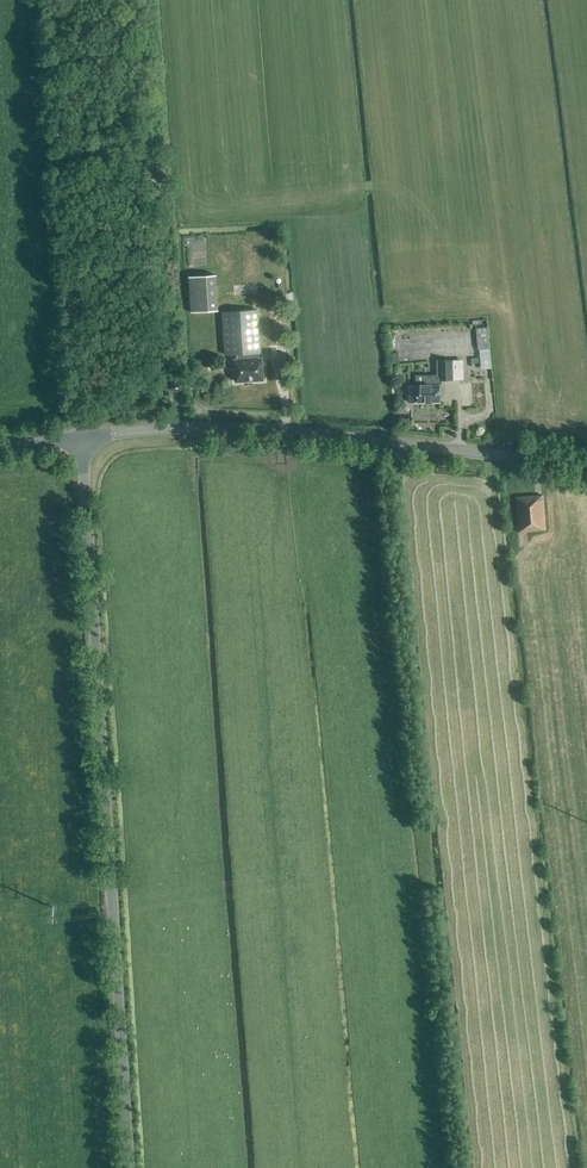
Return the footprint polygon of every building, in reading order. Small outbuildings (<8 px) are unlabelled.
[(260,250),(261,238),(248,236),(246,249),(260,250)] [(191,313),(218,311),(216,275),(188,277),(191,313)] [(259,358),(258,352),(261,352),(258,310),(222,312),(225,354),(236,354),(237,360),(235,360),(236,383),(263,381),(261,358),(259,358)] [(496,362),(489,325),(479,327),(486,364),(496,362)] [(271,360),(279,358),(278,345),(270,346),(271,360)] [(399,353),(391,353),(392,364),(399,363),(399,353)] [(408,403),(416,403),(440,402),(439,379),(462,379),(462,366),(451,365),(451,361),(439,361),(439,375),(415,375),(415,385),(408,385),(408,403)] [(535,496),(535,495),(515,497),(518,533),(546,530),(542,495),(535,496)]
